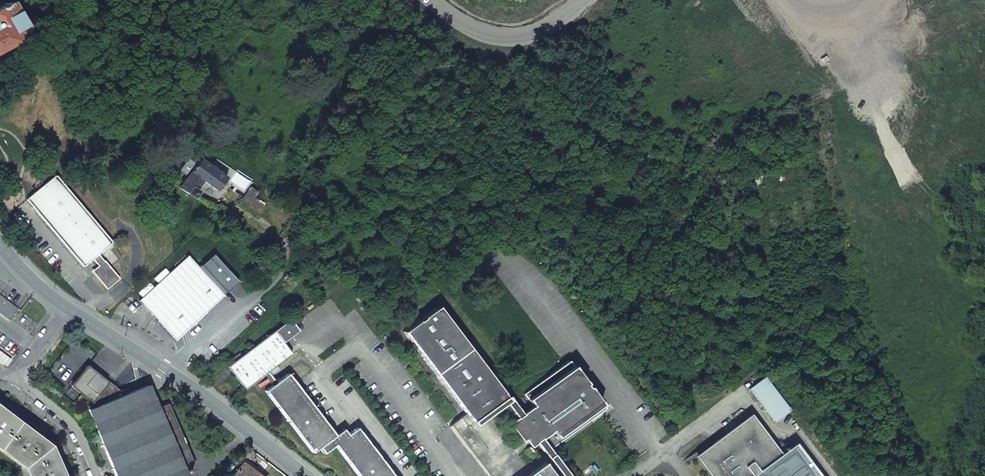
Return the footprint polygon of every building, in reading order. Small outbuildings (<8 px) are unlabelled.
[(28,31),(10,1),(0,7),(0,48),(28,31)] [(138,163),(147,148),(141,146),(132,159),(138,163)] [(225,176),(199,158),(178,187),(194,197),(199,189),(196,187),(201,179),(216,190),(225,176)] [(26,200),(83,268),(92,260),(98,266),(92,271),(107,289),(119,279),(104,261),(103,261),(98,255),(112,243),(55,176),(26,200)] [(249,186),(239,198),(248,204),(253,198),(254,197),(256,193),(257,192),(249,186)] [(186,256),(138,300),(156,320),(155,320),(175,341),(205,313),(204,312),(223,295),(222,295),(229,289),(212,270),(205,276),(186,256)] [(9,320),(17,310),(0,296),(0,313),(9,320)] [(390,330),(461,423),(495,395),(423,305),(411,314),(412,315),(407,318),(407,317),(390,330)] [(277,372),(284,366),(300,354),(291,343),(307,331),(298,319),(282,331),(236,366),(254,389),(277,372)] [(511,415),(499,425),(514,442),(518,440),(523,446),(531,440),(534,437),(543,448),(595,405),(581,385),(580,387),(577,383),(579,382),(561,361),(517,398),(524,406),(514,413),(511,415)] [(87,366),(71,386),(91,402),(106,382),(87,366)] [(364,475),(399,475),(362,428),(351,436),(348,438),(344,441),(340,435),(301,384),(293,374),(271,391),(317,452),(324,447),(329,453),(340,445),(364,475)] [(789,409),(764,376),(748,388),(773,421),(789,409)] [(106,382),(91,402),(87,407),(87,409),(145,386),(143,381),(118,392),(113,388),(106,382)] [(87,409),(115,475),(183,475),(182,474),(194,469),(167,405),(155,409),(146,385),(145,386),(87,409)] [(498,393),(495,395),(511,415),(514,413),(498,393)] [(26,471),(28,475),(65,475),(60,464),(54,449),(37,436),(10,415),(0,408),(0,452),(26,471)] [(793,443),(779,453),(749,415),(711,444),(697,456),(712,475),(818,475),(793,443)] [(560,475),(566,475),(543,448),(534,437),(531,440),(560,475)] [(529,459),(506,475),(542,475),(529,459)] [(232,475),(259,475),(243,463),(232,475)]
